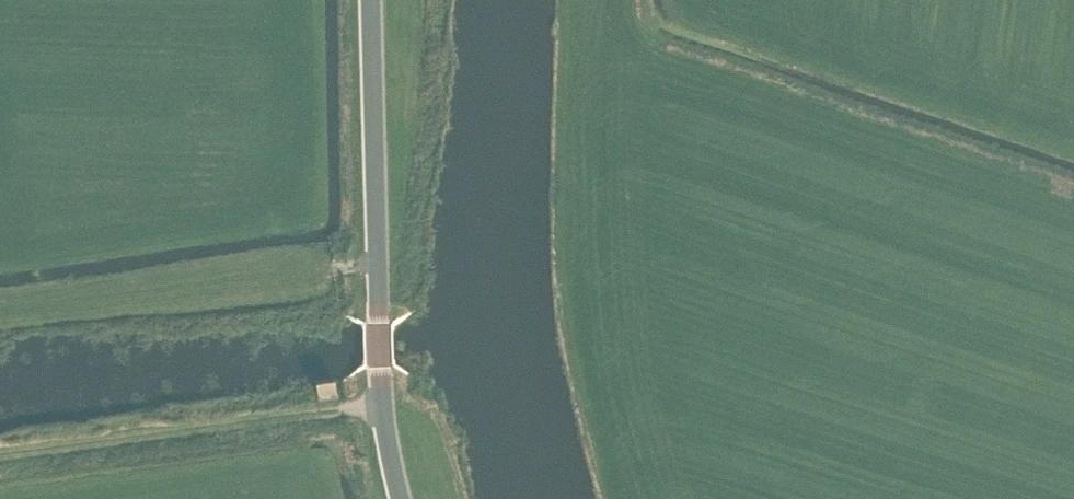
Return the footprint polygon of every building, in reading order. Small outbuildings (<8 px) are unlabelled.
[(318,387),(320,400),(338,398),(336,385),(318,387)]
